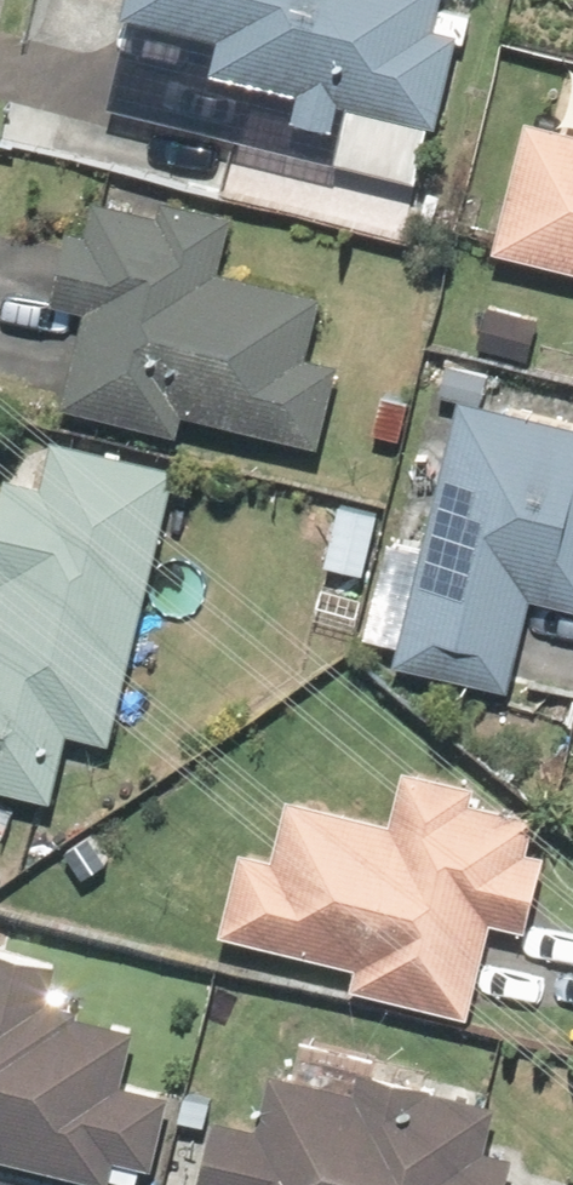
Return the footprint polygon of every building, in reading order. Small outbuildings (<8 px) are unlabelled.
[(115,22),(206,43),(198,77),(289,98),(280,139),(321,149),(330,110),(342,113),(330,164),(414,185),(449,39),(424,33),(432,0),(121,0),(115,22)] [(525,33),(572,46),(572,0),(534,0),(525,33)] [(550,131),(516,122),(482,256),(572,279),(572,72),(566,70),(550,131)] [(74,301),(56,414),(171,433),(172,425),(316,448),(329,368),(310,364),(321,293),(209,275),(216,231),(88,210),(84,239),(58,235),(48,297),(74,301)] [(452,406),(393,687),(503,711),(525,605),(572,615),(572,436),(473,415),(483,365),(437,355),(427,401),(452,406)] [(171,478),(37,447),(29,482),(0,475),(0,792),(50,804),(66,736),(109,746),(171,478)] [(380,515),(337,502),(315,570),(358,583),(380,515)] [(230,853),(211,943),(346,971),(341,999),(458,1023),(478,926),(525,935),(540,863),(510,857),(519,812),(454,799),(457,782),(390,768),(379,823),(276,801),(263,860),(230,853)] [(95,1184),(141,1184),(159,1095),(127,1089),(138,1036),(40,1016),(49,967),(0,957),(0,1166),(95,1184)] [(511,1159),(474,1149),(484,1111),(354,1077),(347,1101),(262,1079),(249,1128),(200,1115),(183,1182),(195,1184),(504,1184),(511,1159)]
